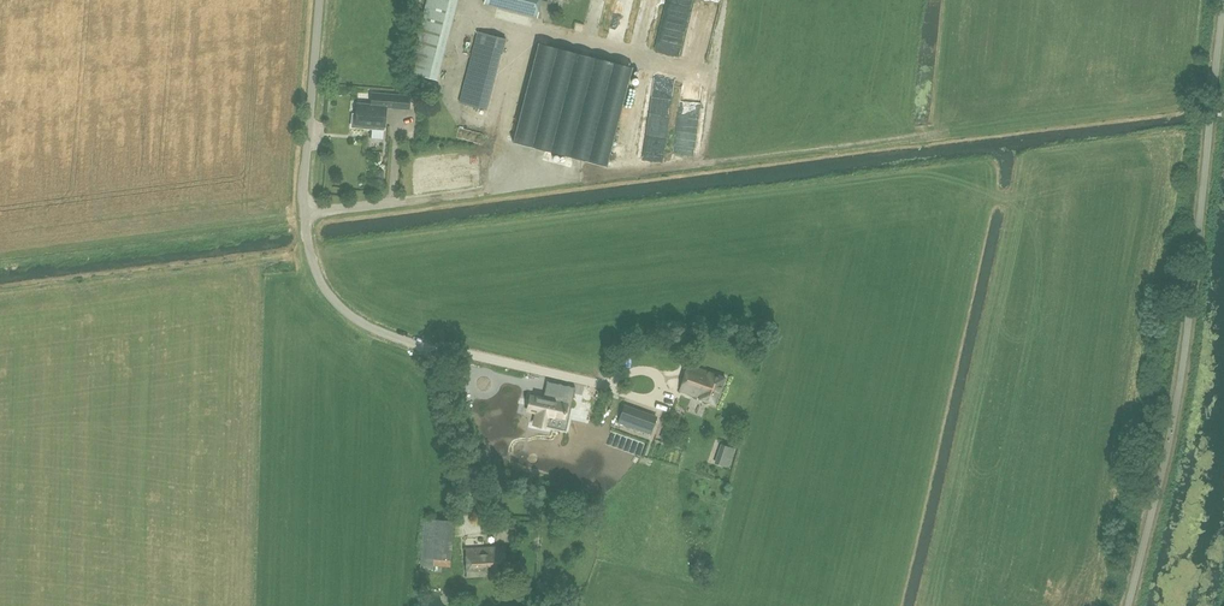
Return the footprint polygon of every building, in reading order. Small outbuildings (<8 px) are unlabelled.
[(457,0),(428,0),(409,72),(436,79),(457,0)] [(485,3),(537,17),(541,0),(548,2),(548,0),(485,0),(485,3)] [(670,41),(675,10),(687,12),(689,0),(664,0),(657,39),(670,41)] [(488,109),(507,39),(478,31),(460,102),(488,109)] [(513,142),(608,166),(634,66),(539,42),(513,142)] [(357,114),(353,114),(352,127),(365,128),(365,124),(385,126),(387,107),(410,109),(411,96),(372,93),(371,105),(358,104),(357,114)] [(699,398),(717,405),(726,378),(689,364),(679,390),(699,397),(699,398)] [(562,418),(568,403),(567,403),(572,389),(562,386),(559,396),(546,392),(545,395),(534,391),(528,406),(536,409),(533,419),(544,423),(547,413),(562,418)] [(656,417),(624,406),(619,422),(650,433),(656,417)] [(732,465),(732,442),(721,442),(721,465),(732,465)] [(468,576),(506,575),(505,547),(466,549),(468,576)] [(438,566),(453,566),(453,556),(438,556),(438,566)] [(576,592),(562,595),(564,605),(566,605),(578,603),(576,592)]
